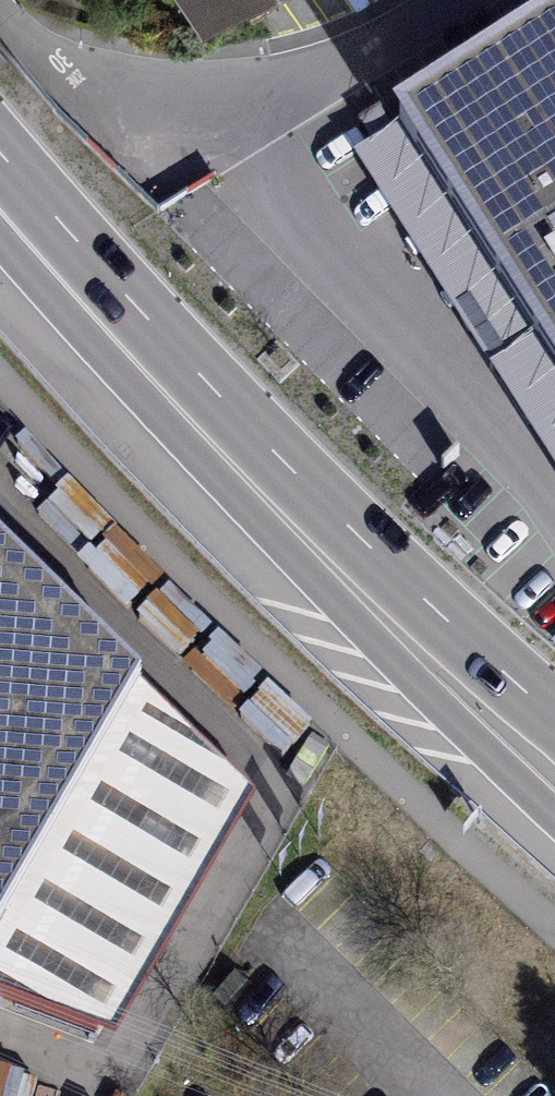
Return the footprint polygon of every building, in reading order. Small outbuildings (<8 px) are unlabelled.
[(229,0),(188,0),(199,20),(229,0)] [(371,158),(554,440),(554,39),(371,158)] [(125,1054),(264,811),(0,530),(0,1009),(125,1054)]
